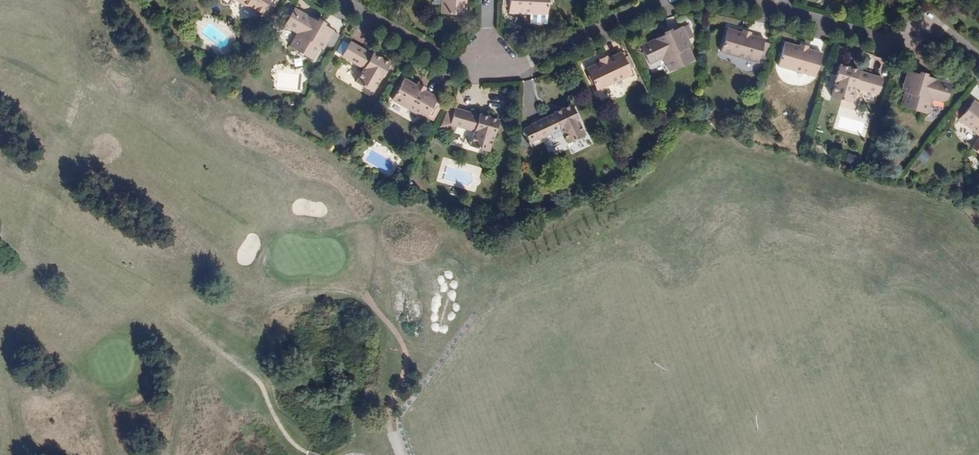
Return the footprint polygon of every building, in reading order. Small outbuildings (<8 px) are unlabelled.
[(261,16),(262,15),(270,0),(234,0),(261,16)] [(468,15),(468,0),(434,0),(434,5),(441,5),(441,14),(442,14),(467,15),(468,15)] [(510,12),(510,14),(548,15),(548,14),(548,0),(510,0),(510,12)] [(296,9),(296,8),(296,9),(295,10),(293,14),(285,27),(298,34),(291,47),(291,48),(315,61),(316,61),(323,48),(325,50),(326,50),(326,49),(329,44),(333,47),(340,35),(336,32),(336,31),(326,26),(328,23),(327,22),(326,22),(324,21),(322,19),(321,19),(320,19),(319,21),(308,16),(296,9)] [(642,45),(641,45),(642,46),(644,50),(650,64),(663,59),(670,72),(695,61),(696,61),(690,47),(692,46),(693,46),(692,45),(684,27),(684,26),(673,31),(672,28),(671,28),(670,28),(668,30),(665,31),(664,31),(665,34),(655,39),(642,45)] [(744,31),(729,27),(729,28),(722,51),(722,53),(758,63),(759,62),(760,58),(767,60),(772,44),(765,42),(766,39),(766,38),(752,34),(752,32),(752,31),(745,29),(744,29),(744,30),(744,31)] [(392,63),(390,61),(385,59),(381,57),(377,54),(373,52),(373,53),(363,48),(363,49),(351,43),(350,45),(343,41),(336,52),(344,56),(343,58),(354,64),(364,70),(362,73),(359,79),(357,82),(375,92),(375,91),(378,85),(382,79),(383,80),(388,71),(392,63)] [(800,45),(786,41),(786,43),(779,66),(779,67),(815,78),(816,77),(822,53),(823,52),(809,48),(809,47),(809,46),(801,44),(800,45)] [(601,61),(588,68),(588,69),(591,74),(589,75),(588,75),(589,76),(593,85),(593,86),(594,86),(596,85),(598,91),(599,92),(634,76),(633,75),(623,53),(622,52),(609,58),(608,56),(601,59),(600,60),(601,61)] [(843,64),(840,63),(840,64),(837,73),(835,82),(836,83),(834,89),(832,96),(832,97),(851,102),(852,99),(854,92),(855,89),(866,92),(878,95),(883,79),(883,78),(871,74),(861,70),(861,69),(857,68),(852,67),(848,66),(843,64)] [(954,84),(954,83),(953,83),(940,80),(928,77),(929,74),(928,74),(928,73),(925,73),(922,72),(921,72),(920,75),(909,72),(908,73),(904,92),(903,93),(904,93),(906,93),(903,108),(930,115),(934,100),(949,104),(952,89),(954,85),(954,84)] [(419,86),(406,78),(405,80),(393,101),(393,102),(426,121),(427,119),(427,118),(433,121),(444,102),(438,99),(439,98),(439,97),(426,90),(427,89),(427,88),(420,84),(419,84),(419,86)] [(975,100),(974,101),(959,120),(959,121),(978,136),(970,147),(978,154),(978,103),(975,100)] [(574,104),(573,103),(571,104),(566,107),(562,108),(558,110),(554,112),(554,113),(544,118),(545,118),(533,124),(533,125),(523,130),(530,145),(540,140),(552,135),(562,130),(564,133),(567,140),(568,143),(587,135),(586,134),(583,128),(580,121),(582,121),(577,112),(574,104)] [(501,120),(501,119),(498,118),(493,116),(489,115),(484,114),(480,113),(480,114),(469,111),(457,108),(457,109),(456,111),(447,109),(441,127),(455,131),(457,127),(464,129),(475,132),(474,135),(472,142),(471,146),(490,151),(492,144),(494,137),(495,137),(498,128),(501,120)] [(916,157),(922,162),(928,154),(923,150),(916,157)]
